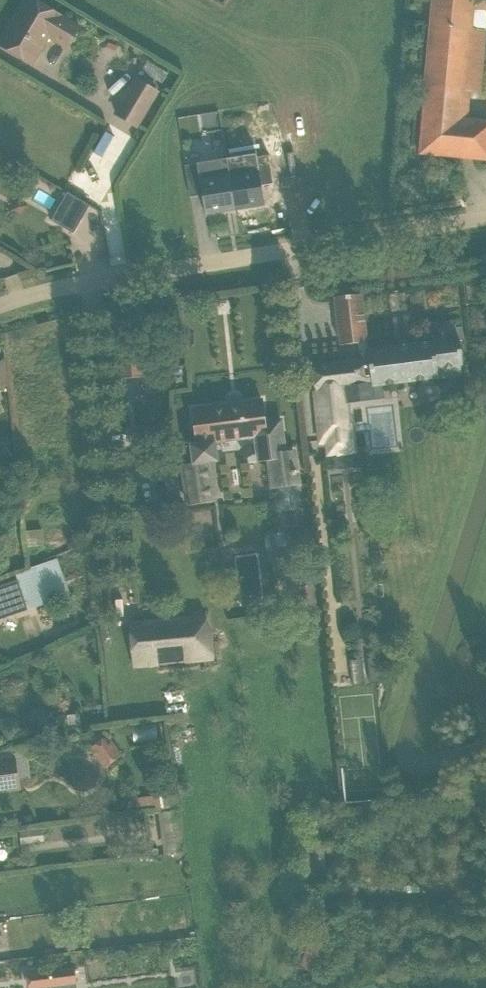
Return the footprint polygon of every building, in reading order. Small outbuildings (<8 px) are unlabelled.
[(21,0),(0,33),(0,56),(20,69),(38,41),(57,53),(71,31),(21,0)] [(418,157),(485,161),(485,121),(467,120),(468,93),(480,94),(484,15),(485,15),(485,0),(427,0),(418,157)] [(90,44),(91,57),(104,55),(102,42),(90,44)] [(115,113),(141,130),(160,101),(134,84),(115,113)] [(231,159),(226,159),(235,211),(265,206),(261,186),(273,184),(268,156),(257,158),(255,151),(230,155),(231,159)] [(206,215),(235,211),(226,159),(185,166),(190,198),(202,196),(206,215)] [(88,210),(69,198),(55,220),(74,232),(88,210)] [(323,340),(348,339),(346,292),(321,293),(323,340)] [(465,378),(458,319),(427,323),(430,342),(365,350),(366,358),(307,365),(318,461),(353,457),(346,392),(465,378)] [(113,384),(146,382),(143,329),(110,332),(113,384)] [(279,489),(298,487),(293,451),(285,452),(281,419),(264,421),(261,399),(185,408),(189,444),(183,445),(186,467),(180,468),(184,501),(214,497),(210,466),(216,465),(213,443),(251,439),(254,464),(264,463),(275,462),(279,489)] [(376,447),(378,405),(359,404),(357,447),(376,447)] [(0,577),(0,608),(14,603),(4,575),(0,577)] [(118,614),(120,664),(200,662),(199,612),(118,614)] [(338,678),(351,677),(350,655),(337,655),(338,678)] [(158,711),(158,733),(172,733),(173,712),(158,711)] [(80,740),(86,761),(102,757),(96,736),(80,740)] [(0,761),(0,788),(19,785),(15,759),(0,761)] [(163,792),(148,792),(149,835),(164,835),(163,792)] [(59,987),(85,987),(82,960),(46,965),(48,983),(58,981),(59,987)] [(162,981),(161,964),(101,966),(102,983),(162,981)]
